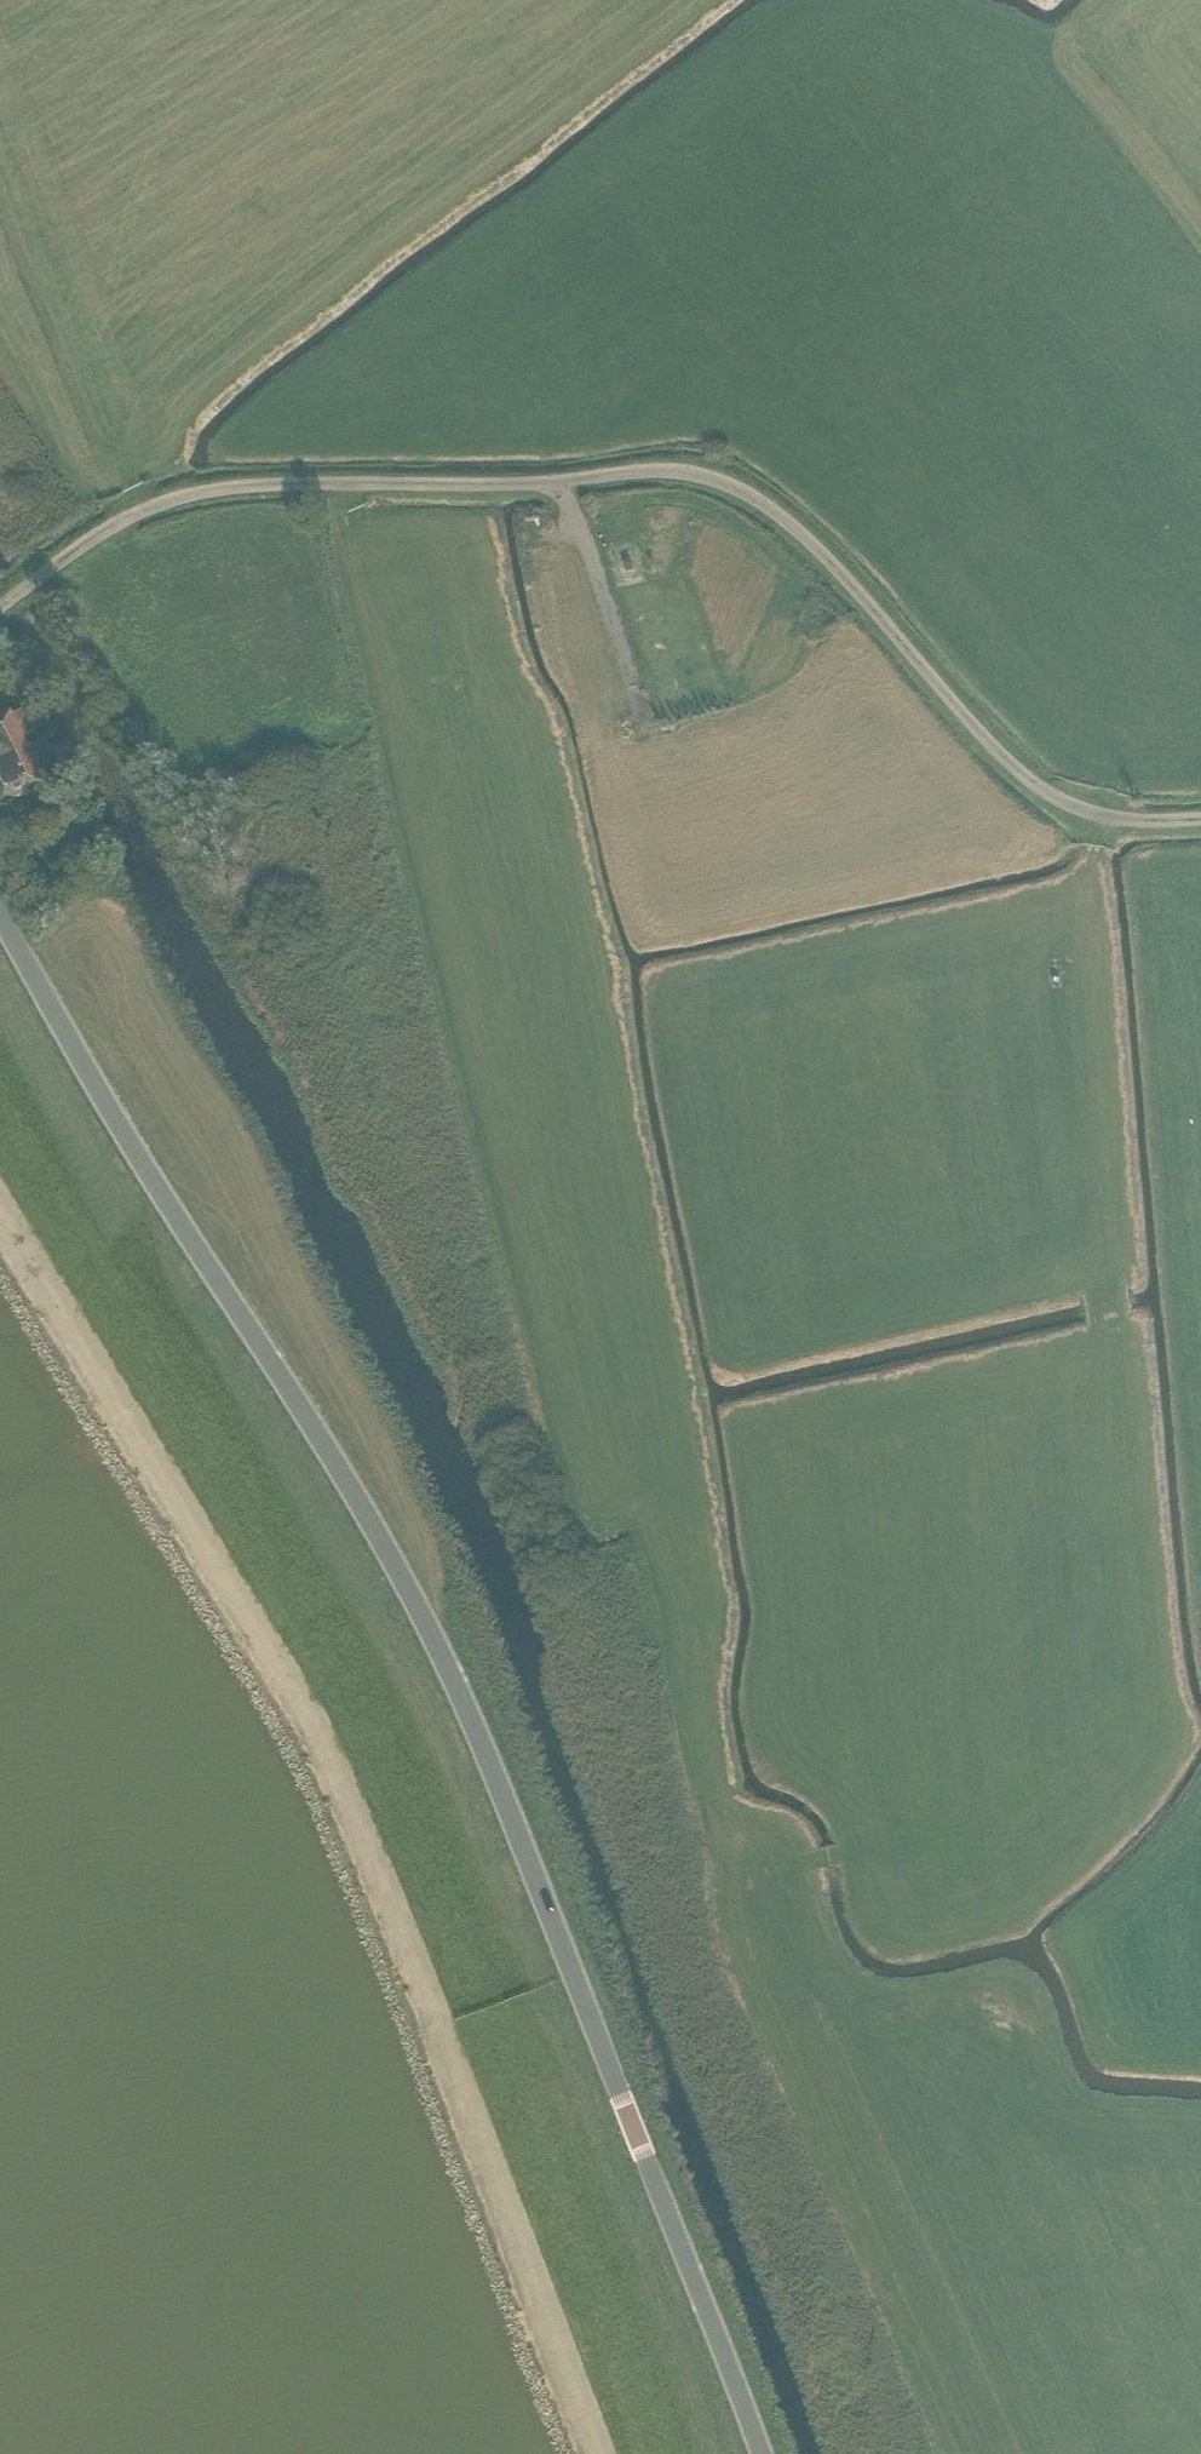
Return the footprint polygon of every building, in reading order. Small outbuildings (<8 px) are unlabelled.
[(0,720),(0,793),(6,805),(49,784),(26,738),(38,731),(26,706),(14,713),(0,720)]
